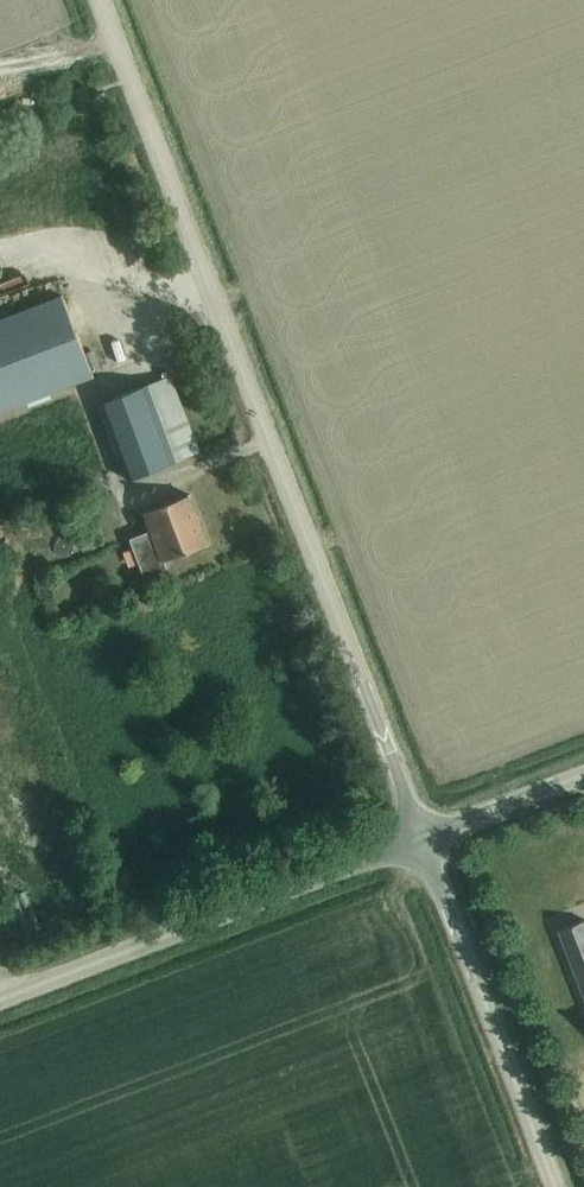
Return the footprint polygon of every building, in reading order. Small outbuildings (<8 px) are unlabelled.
[(0,319),(0,411),(93,375),(63,295),(0,319)] [(199,451),(185,415),(171,376),(99,404),(127,479),(177,460),(177,459),(199,451)] [(191,494),(145,512),(152,530),(131,538),(146,578),(167,570),(163,560),(209,543),(191,494)] [(89,537),(80,541),(84,552),(93,548),(89,537)] [(559,930),(583,994),(583,938),(578,923),(559,930)]
